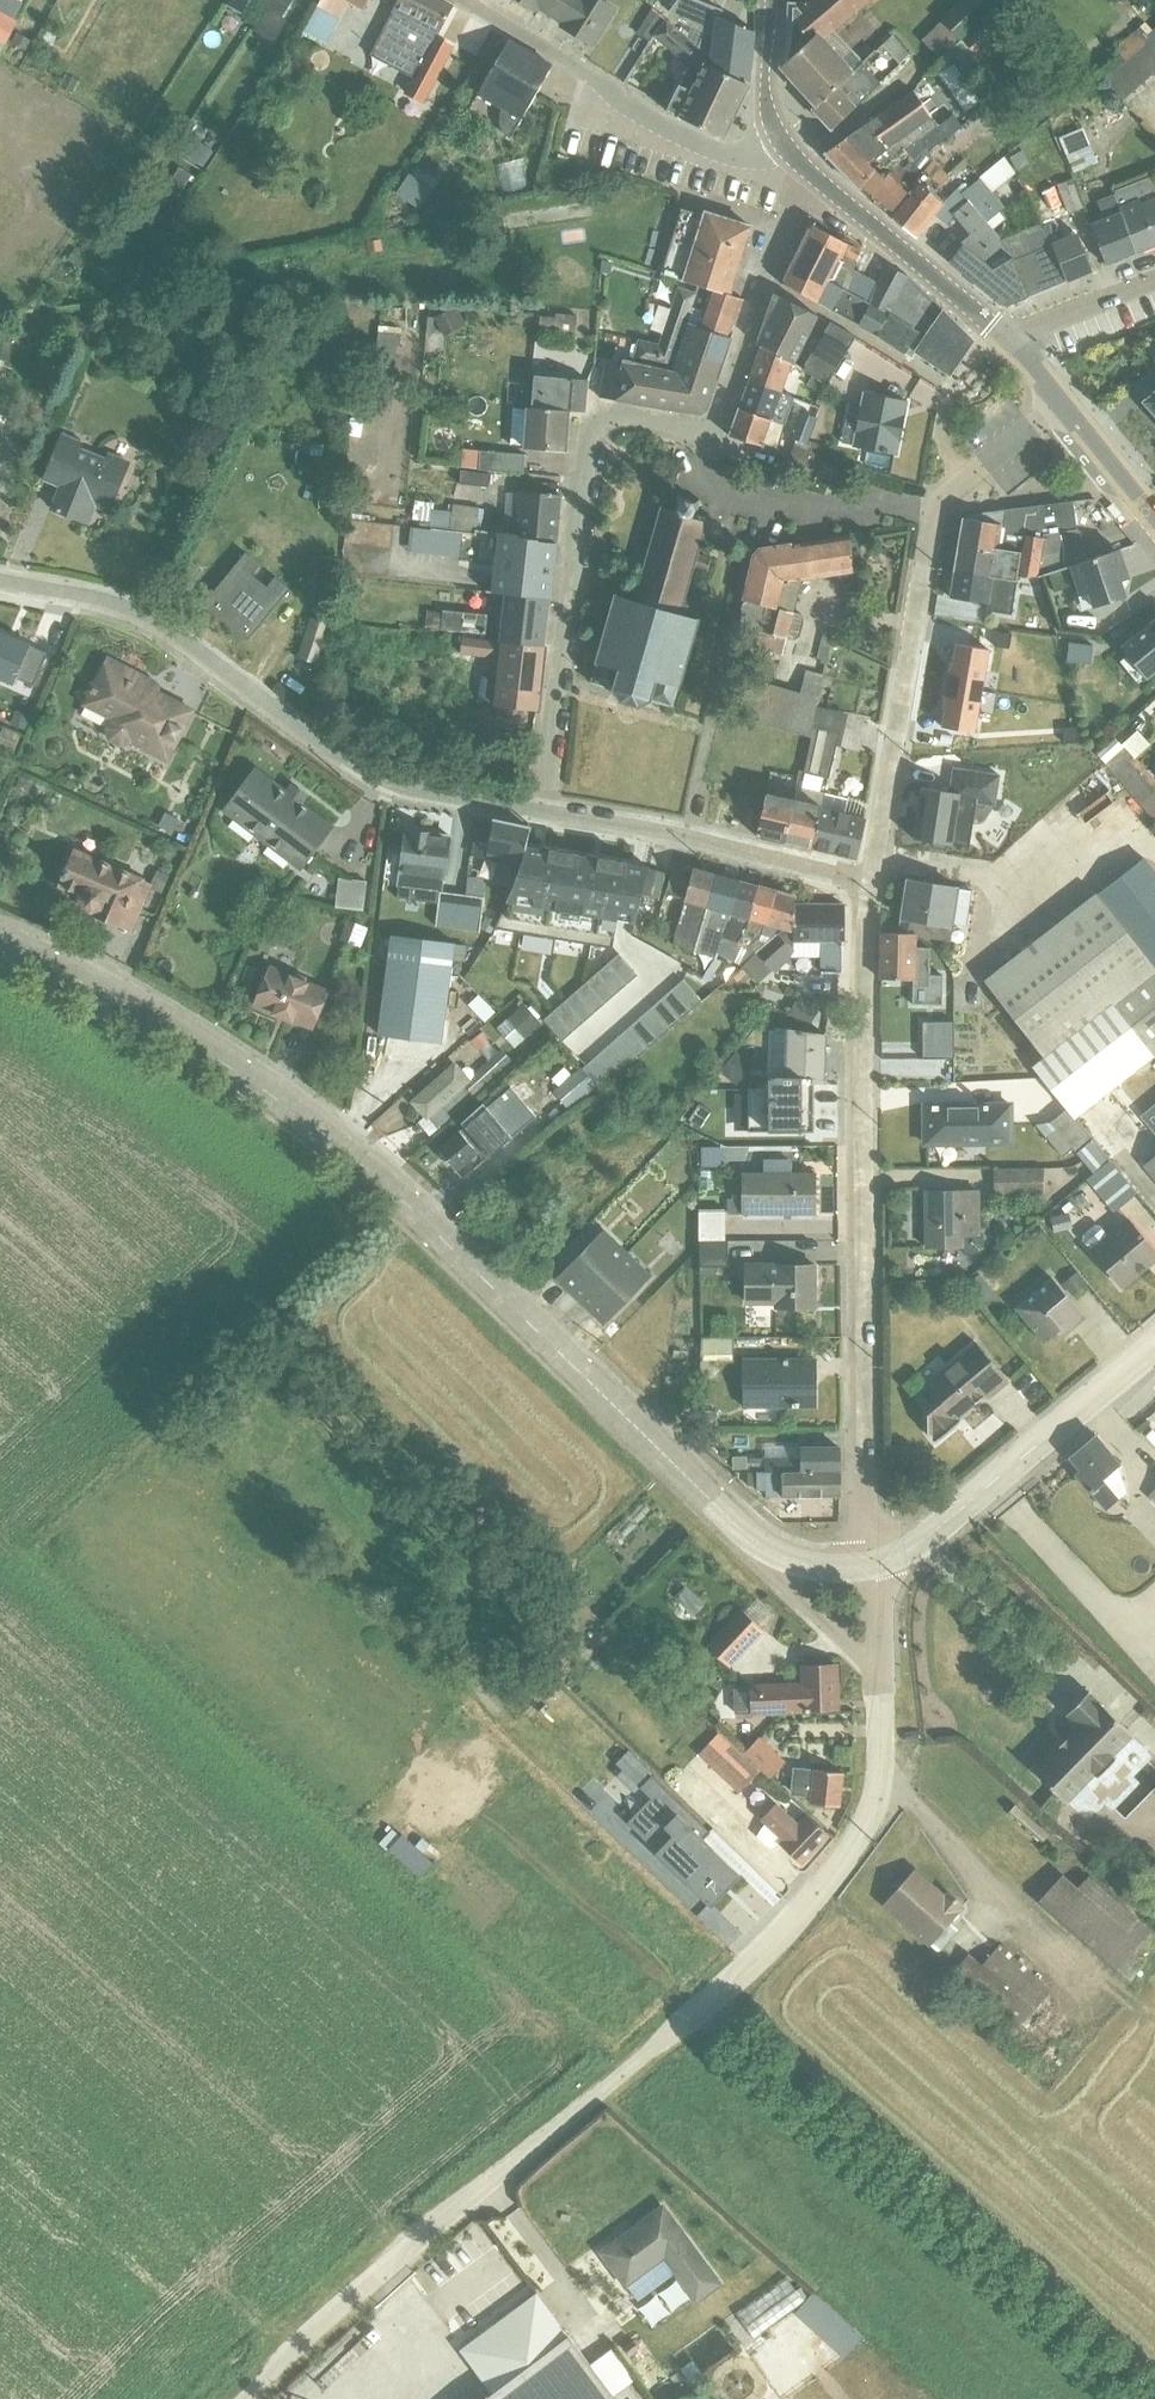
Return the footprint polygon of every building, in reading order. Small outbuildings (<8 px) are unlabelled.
[(3,42),(15,20),(3,14),(11,0),(0,0),(0,41),(3,42)] [(226,6),(243,15),(250,2),(251,0),(229,0),(226,6)] [(253,30),(267,39),(283,15),(293,0),(270,0),(253,30)] [(313,14),(303,31),(326,44),(351,1),(365,9),(370,0),(321,0),(313,14)] [(412,74),(417,66),(436,38),(453,5),(444,0),(402,0),(373,53),(412,74)] [(552,14),(561,0),(519,0),(537,11),(539,7),(552,14)] [(552,14),(564,22),(562,26),(592,45),(615,9),(601,0),(561,0),(552,14)] [(700,49),(709,57),(706,64),(748,84),(755,32),(719,18),(721,11),(695,0),(680,0),(673,11),(688,23),(707,32),(700,49)] [(817,105),(854,71),(824,39),(870,0),(810,0),(799,9),(796,4),(790,4),(789,31),(782,67),(817,105)] [(950,49),(961,38),(985,16),(1002,0),(962,0),(943,21),(923,40),(938,55),(947,47),(950,49)] [(985,16),(961,38),(979,58),(1003,36),(985,16)] [(709,57),(700,49),(667,19),(655,34),(656,36),(690,64),(681,83),(680,82),(666,110),(723,138),(748,84),(706,64),(709,57)] [(1144,22),(1134,30),(1140,37),(1151,29),(1144,22)] [(1152,30),(1151,29),(1140,37),(1100,73),(1123,100),(1154,73),(1154,28),(1152,30)] [(876,50),(894,70),(911,53),(893,34),(876,50)] [(424,103),(454,47),(436,38),(406,94),(424,103)] [(961,38),(950,49),(970,70),(981,60),(979,58),(961,38)] [(509,137),(511,139),(552,66),(526,51),(524,55),(506,45),(480,91),(504,104),(503,106),(502,108),(501,110),(501,112),(500,114),(500,116),(500,119),(500,121),(500,123),(501,125),(502,127),(502,129),(503,131),(505,133),(506,134),(507,136),(509,137)] [(626,83),(648,97),(659,76),(656,70),(641,60),(626,83)] [(854,71),(817,105),(818,105),(814,109),(833,129),(882,83),(869,69),(862,63),(854,71)] [(940,102),(949,94),(937,79),(928,87),(940,102)] [(878,116),(826,153),(860,189),(878,171),(887,179),(897,164),(904,168),(927,146),(931,150),(948,137),(915,90),(882,120),(878,116)] [(1065,135),(1059,137),(1075,173),(1099,163),(1083,127),(1080,128),(1075,118),(1060,125),(1065,135)] [(887,179),(878,171),(860,189),(890,213),(918,179),(933,160),(931,150),(927,146),(904,168),(897,164),(887,179)] [(996,188),(1022,168),(1008,151),(983,171),(996,188)] [(1114,191),(1115,195),(1138,252),(1154,245),(1154,185),(1152,176),(1114,191)] [(945,201),(943,200),(918,179),(890,213),(918,236),(936,213),(945,201)] [(952,209),(951,210),(955,215),(970,234),(961,243),(963,245),(950,262),(999,304),(1008,306),(1009,305),(1030,297),(1029,296),(1068,280),(1055,244),(1054,244),(1044,223),(1001,239),(993,229),(1006,219),(999,211),(1003,207),(980,179),(963,192),(966,196),(952,209)] [(1074,179),(1059,184),(1068,209),(1070,212),(1078,209),(1084,207),(1074,179)] [(939,209),(936,213),(949,223),(955,215),(951,210),(952,209),(966,196),(963,192),(956,184),(943,200),(945,201),(939,209)] [(1106,219),(1092,224),(1107,264),(1138,252),(1115,195),(1099,201),(1102,209),(1106,219)] [(751,227),(704,211),(702,216),(682,210),(661,274),(697,285),(699,286),(710,289),(730,295),(751,227)] [(1067,240),(1055,244),(1068,280),(1068,281),(1093,271),(1072,217),(1060,221),(1067,240)] [(455,220),(439,222),(441,249),(458,248),(455,220)] [(876,286),(850,272),(862,251),(810,225),(781,283),(876,335),(909,277),(888,265),(876,286)] [(970,346),(969,337),(909,277),(876,335),(912,359),(917,352),(950,375),(970,346)] [(632,346),(628,360),(673,370),(680,350),(693,308),(703,311),(710,289),(699,286),(697,290),(679,284),(659,343),(638,339),(637,344),(632,346)] [(744,300),(730,295),(710,289),(703,311),(693,308),(680,350),(722,363),(744,300)] [(794,364),(819,317),(776,295),(768,312),(770,313),(762,329),(764,330),(757,344),(761,346),(793,365),(794,364)] [(467,325),(456,306),(434,318),(445,337),(467,325)] [(541,316),(538,341),(575,345),(578,316),(556,313),(555,317),(541,316)] [(827,385),(856,337),(830,323),(802,370),(827,385)] [(378,326),(376,356),(397,358),(399,328),(378,326)] [(0,339),(0,358),(11,359),(12,340),(0,339)] [(782,393),(793,365),(761,346),(749,382),(782,393)] [(717,380),(722,363),(680,350),(673,370),(717,380)] [(673,370),(628,360),(622,358),(620,369),(615,400),(700,414),(707,411),(717,380),(673,370)] [(615,400),(620,369),(606,367),(600,398),(615,400)] [(1154,414),(1154,367),(1132,386),(1145,401),(1144,402),(1154,414)] [(569,411),(585,412),(588,380),(535,375),(532,407),(569,411)] [(812,376),(807,385),(817,392),(823,383),(812,376)] [(791,396),(782,393),(749,382),(739,410),(773,421),(775,415),(784,417),(791,396)] [(854,445),(897,454),(907,402),(864,394),(862,405),(854,445)] [(850,403),(842,443),(854,445),(862,405),(850,403)] [(569,411),(532,407),(526,407),(526,409),(513,408),(510,446),(566,451),(569,411)] [(786,425),(773,421),(739,410),(730,436),(779,451),(786,425)] [(787,471),(814,478),(822,445),(810,440),(818,419),(801,413),(791,438),(796,439),(787,471)] [(112,504),(130,461),(108,452),(106,456),(83,447),(85,442),(63,433),(42,481),(61,488),(53,509),(84,521),(94,497),(112,504)] [(461,468),(524,473),(526,454),(463,449),(461,468)] [(557,544),(561,496),(519,492),(518,509),(505,508),(503,534),(519,536),(518,538),(539,540),(539,542),(557,544)] [(708,520),(695,516),(698,507),(702,505),(700,500),(696,502),(683,497),(681,493),(676,496),(678,500),(674,512),(661,507),(661,510),(635,601),(620,596),(615,595),(614,599),(591,683),(614,690),(621,701),(639,706),(650,700),(673,707),(679,688),(680,689),(698,624),(700,619),(695,618),(680,614),(694,567),(707,571),(711,559),(697,555),(706,525),(707,523),(708,520)] [(1069,566),(1086,560),(1084,547),(1080,548),(1073,501),(1002,510),(1000,524),(999,523),(998,521),(996,520),(994,520),(992,519),(991,520),(989,520),(987,521),(986,522),(965,518),(964,518),(955,572),(1017,581),(1018,577),(1037,576),(1069,566)] [(461,532),(477,534),(480,508),(453,505),(453,511),(433,509),(433,506),(421,505),(418,527),(461,532)] [(1002,510),(965,515),(965,518),(986,522),(987,521),(989,520),(991,520),(992,519),(994,520),(996,520),(998,521),(999,523),(1000,524),(1002,510)] [(411,526),(408,552),(459,557),(461,532),(418,527),(411,526)] [(493,577),(491,591),(496,592),(551,598),(553,584),(557,544),(539,542),(539,540),(518,538),(519,536),(503,534),(498,533),(493,577)] [(838,575),(840,588),(855,586),(851,536),(760,549),(758,550),(754,554),(736,632),(758,637),(755,650),(782,656),(787,639),(794,641),(801,637),(805,620),(802,614),(794,612),(802,581),(838,575)] [(1126,597),(1121,581),(1129,579),(1119,549),(1086,560),(1069,566),(1079,596),(1087,592),(1093,608),(1126,597)] [(339,558),(316,555),(313,590),(336,592),(339,558)] [(215,584),(198,606),(204,611),(207,606),(216,612),(208,623),(232,641),(251,617),(242,610),(253,595),(237,583),(242,574),(233,569),(221,589),(215,584)] [(955,572),(950,597),(988,603),(987,609),(1012,613),(1017,581),(955,572)] [(471,604),(491,604),(491,590),(471,590),(471,604)] [(551,598),(496,592),(492,631),(500,632),(499,641),(545,646),(547,637),(551,598)] [(1079,596),(1076,597),(1076,606),(1081,612),(1093,608),(1087,592),(1079,596)] [(488,615),(443,610),(443,613),(426,611),(425,627),(486,633),(488,615)] [(316,664),(329,622),(311,617),(298,658),(316,664)] [(1145,676),(1147,679),(1154,672),(1154,619),(1121,646),(1128,654),(1145,676)] [(826,665),(832,640),(840,642),(841,635),(823,631),(817,659),(821,660),(820,663),(826,665)] [(14,685),(17,679),(35,686),(49,653),(0,632),(0,678),(14,685)] [(538,710),(545,646),(499,641),(454,635),(451,653),(500,658),(495,705),(538,710)] [(1069,641),(1067,660),(1091,663),(1093,644),(1069,641)] [(1145,676),(1128,654),(1120,661),(1136,682),(1145,676)] [(110,658),(85,707),(109,719),(104,727),(109,740),(122,747),(132,744),(167,763),(193,711),(152,690),(147,683),(152,680),(151,679),(147,682),(142,680),(145,676),(110,658)] [(817,706),(824,675),(806,670),(801,693),(754,679),(744,718),(811,737),(813,726),(817,706)] [(913,739),(956,746),(996,742),(996,743),(1062,740),(1060,705),(989,710),(989,703),(978,702),(978,698),(963,696),(962,703),(920,697),(913,739)] [(840,732),(836,745),(841,746),(848,713),(817,706),(813,726),(840,732)] [(533,738),(536,718),(493,714),(491,732),(533,738)] [(4,726),(0,736),(0,749),(14,755),(22,734),(4,726)] [(840,732),(813,726),(811,737),(804,771),(829,777),(836,745),(840,732)] [(1151,745),(1137,730),(1122,744),(1115,735),(1095,753),(1153,818),(1154,817),(1154,780),(1136,758),(1151,745)] [(953,766),(949,792),(922,788),(914,838),(968,847),(973,817),(970,816),(972,803),(995,807),(1001,774),(953,766)] [(224,814),(299,870),(331,828),(299,805),(302,801),(301,796),(294,790),(289,791),(287,795),(255,771),(224,814)] [(1097,782),(1074,805),(1109,841),(1132,819),(1097,782)] [(803,788),(801,799),(822,804),(823,799),(825,793),(803,788)] [(785,842),(795,798),(766,791),(756,836),(785,842)] [(812,848),(822,804),(801,799),(795,798),(785,842),(812,848)] [(866,819),(841,813),(843,803),(823,799),(822,804),(812,848),(857,859),(866,819)] [(165,812),(158,827),(172,834),(179,819),(165,812)] [(515,885),(528,828),(495,820),(486,864),(498,868),(496,881),(515,885)] [(437,927),(461,929),(481,932),(486,894),(467,891),(443,887),(450,836),(406,830),(399,889),(441,895),(437,927)] [(75,847),(59,885),(82,895),(81,897),(83,899),(86,906),(85,909),(91,911),(90,915),(118,926),(133,933),(141,913),(151,889),(163,894),(171,875),(157,870),(151,882),(146,880),(147,878),(75,847)] [(514,888),(495,927),(613,947),(619,919),(627,921),(634,923),(642,893),(649,867),(641,866),(632,864),(527,847),(523,862),(514,888)] [(1154,969),(1154,870),(1145,857),(1098,893),(1097,892),(984,980),(1044,1058),(1112,1005),(1111,1003),(1154,969)] [(673,942),(695,953),(717,875),(675,863),(666,894),(685,900),(673,942)] [(649,867),(642,893),(660,898),(666,872),(649,867)] [(486,890),(490,873),(475,870),(472,887),(486,890)] [(716,955),(740,881),(717,875),(695,953),(715,958),(716,955)] [(366,880),(339,877),(335,906),(363,910),(366,880)] [(967,927),(972,890),(908,880),(900,933),(918,936),(951,941),(953,925),(967,927)] [(748,919),(758,886),(740,881),(716,955),(730,960),(748,919)] [(730,960),(744,966),(766,924),(776,891),(758,886),(748,919),(730,960)] [(795,906),(795,896),(776,891),(766,924),(744,966),(783,929),(793,933),(795,906)] [(820,972),(843,972),(844,906),(795,906),(793,933),(783,929),(744,966),(760,983),(773,970),(775,973),(787,963),(791,958),(821,957),(820,972)] [(369,927),(349,919),(340,940),(360,948),(369,927)] [(882,933),(881,979),(914,980),(913,1001),(943,1002),(943,974),(928,974),(929,948),(917,947),(918,936),(900,933),(882,933)] [(459,944),(393,935),(380,1030),(432,1036),(437,991),(453,993),(459,944)] [(609,962),(628,984),(638,974),(619,952),(609,962)] [(598,971),(617,993),(628,984),(609,962),(598,971)] [(330,990),(271,963),(254,1004),(274,1013),(293,1021),(314,1029),(330,990)] [(1154,1058),(1154,969),(1111,1003),(1112,1005),(1154,1057),(1154,1058)] [(587,981),(606,1002),(617,993),(598,971),(587,981)] [(672,989),(690,1010),(701,1000),(683,980),(672,989)] [(576,990),(595,1012),(606,1002),(587,981),(576,990)] [(491,1017),(502,1006),(484,988),(473,1000),(491,1017)] [(662,998),(680,1019),(690,1010),(672,989),(662,998)] [(566,1000),(585,1021),(595,1012),(576,990),(566,1000)] [(836,997),(819,997),(819,1008),(836,1019),(836,997)] [(651,1007),(670,1028),(680,1019),(662,998),(651,1007)] [(555,1009),(574,1031),(585,1021),(566,1000),(555,1009)] [(507,1018),(496,1029),(514,1048),(543,1022),(526,1004),(508,1019),(507,1018)] [(1082,1113),(1154,1057),(1112,1005),(1044,1058),(1033,1067),(1068,1108),(1092,1138),(1100,1147),(1106,1142),(1082,1113)] [(640,1017),(659,1038),(670,1028),(651,1007),(640,1017)] [(574,1031),(555,1009),(544,1019),(563,1040),(574,1031)] [(630,1026),(648,1047),(659,1038),(640,1017),(630,1026)] [(956,1058),(955,1021),(922,1022),(922,1059),(956,1058)] [(487,1023),(459,1048),(474,1065),(502,1040),(487,1023)] [(619,1036),(637,1057),(648,1047),(630,1026),(619,1036)] [(772,1031),(770,1076),(787,1077),(824,1078),(826,1035),(786,1029),(786,1032),(772,1031)] [(608,1045),(627,1066),(637,1057),(619,1036),(608,1045)] [(598,1055),(616,1076),(627,1066),(608,1045),(598,1055)] [(441,1127),(514,1061),(503,1049),(471,1077),(458,1064),(418,1100),(420,1103),(419,1105),(425,1111),(427,1111),(429,1113),(441,1127)] [(753,1065),(737,1052),(720,1073),(737,1086),(753,1065)] [(616,1076),(598,1055),(587,1064),(606,1085),(616,1076)] [(583,1067),(554,1091),(569,1108),(597,1083),(583,1067)] [(801,1081),(801,1105),(822,1105),(822,1081),(801,1081)] [(493,1102),(438,1150),(449,1163),(448,1165),(450,1167),(451,1166),(456,1171),(477,1153),(484,1161),(518,1131),(493,1102)] [(1015,1143),(1015,1104),(925,1105),(925,1144),(1015,1143)] [(746,1148),(838,1147),(838,1108),(747,1107),(746,1148)] [(1076,1153),(1092,1138),(1068,1108),(1041,1130),(1063,1156),(1072,1148),(1076,1153)] [(429,1113),(419,1123),(431,1136),(441,1127),(429,1113)] [(1111,1159),(1100,1147),(1092,1138),(1076,1153),(1093,1173),(1111,1159)] [(722,1146),(702,1146),(702,1166),(722,1166),(722,1146)] [(1145,1163),(1154,1176),(1154,1155),(1145,1163)] [(742,1171),(742,1214),(815,1214),(815,1173),(792,1173),(792,1162),(788,1159),(768,1158),(763,1162),(763,1172),(742,1171)] [(1114,1212),(1138,1192),(1111,1159),(1093,1173),(1087,1179),(1114,1212)] [(1045,1167),(994,1168),(994,1195),(1044,1195),(1045,1167)] [(715,1170),(702,1170),(702,1189),(715,1189),(715,1170)] [(981,1235),(980,1191),(926,1191),(926,1247),(964,1247),(964,1254),(980,1253),(985,1248),(985,1235),(981,1235)] [(1091,1204),(1082,1193),(1071,1203),(1070,1201),(1062,1208),(1066,1213),(1073,1207),(1079,1214),(1091,1204)] [(700,1242),(726,1241),(726,1206),(710,1207),(710,1195),(701,1195),(701,1209),(699,1209),(700,1242)] [(1073,1228),(1069,1213),(1050,1217),(1054,1233),(1073,1228)] [(1083,1240),(1122,1287),(1154,1259),(1154,1252),(1127,1218),(1108,1234),(1101,1225),(1095,1224),(1083,1234),(1083,1240)] [(629,1252),(605,1229),(559,1276),(568,1284),(566,1287),(581,1301),(629,1252)] [(726,1241),(700,1242),(700,1244),(700,1267),(700,1276),(716,1276),(716,1267),(729,1267),(728,1241),(726,1241)] [(598,1313),(607,1322),(652,1275),(629,1252),(581,1301),(596,1315),(598,1313)] [(774,1305),(773,1307),(815,1307),(815,1265),(776,1265),(776,1262),(744,1262),(744,1305),(774,1305)] [(1089,1283),(1078,1271),(1064,1283),(1075,1296),(1089,1283)] [(979,1274),(971,1281),(987,1299),(995,1293),(979,1274)] [(1051,1276),(1014,1307),(1044,1342),(1061,1328),(1066,1334),(1085,1318),(1051,1276)] [(1009,1381),(977,1343),(927,1384),(942,1401),(928,1413),(928,1432),(936,1442),(960,1422),(958,1418),(985,1395),(988,1398),(1009,1381)] [(816,1405),(816,1360),(744,1360),(744,1406),(816,1405)] [(715,1361),(700,1361),(700,1371),(716,1371),(715,1361)] [(1128,1492),(1119,1464),(1096,1436),(1071,1457),(1081,1469),(1074,1475),(1106,1511),(1128,1492)] [(747,1472),(839,1471),(839,1447),(766,1446),(766,1457),(748,1458),(747,1472)] [(783,1496),(840,1495),(839,1471),(747,1472),(748,1486),(757,1486),(757,1490),(766,1490),(783,1489),(783,1496)] [(707,1645),(729,1668),(765,1631),(742,1609),(707,1645)] [(751,1713),(838,1710),(837,1664),(803,1666),(803,1683),(750,1685),(750,1689),(734,1689),(735,1711),(751,1711),(751,1713)] [(1114,1756),(1134,1735),(1089,1692),(1067,1714),(1079,1725),(1035,1771),(1068,1803),(1096,1775),(1097,1776),(1116,1757),(1114,1756)] [(760,1773),(718,1733),(698,1754),(739,1794),(760,1773)] [(762,1735),(744,1754),(771,1779),(788,1759),(762,1735)] [(810,1797),(809,1803),(840,1806),(844,1773),(793,1767),(790,1795),(810,1797)] [(651,1797),(627,1822),(664,1858),(663,1859),(711,1904),(736,1877),(700,1842),(711,1831),(653,1775),(641,1788),(651,1797)] [(829,1836),(807,1814),(798,1822),(777,1802),(760,1820),(765,1824),(762,1827),(757,1836),(772,1849),(780,1844),(802,1864),(829,1836)] [(426,1874),(440,1858),(398,1822),(385,1838),(426,1874)] [(948,1890),(944,1895),(919,1873),(902,1893),(898,1890),(885,1904),(939,1953),(959,1930),(951,1922),(965,1906),(948,1890)] [(1078,1886),(1064,1873),(1037,1903),(1116,1973),(1118,1971),(1130,1981),(1144,1965),(1132,1955),(1153,1932),(1088,1874),(1078,1886)] [(1053,1990),(1000,1944),(982,1964),(969,1953),(949,1976),(971,1995),(977,1988),(1022,2027),(1053,1990)] [(696,2305),(721,2286),(663,2207),(602,2252),(629,2288),(664,2262),(696,2305)] [(727,2319),(789,2395),(865,2333),(825,2285),(812,2296),(790,2269),(727,2319)] [(628,2383),(612,2394),(537,2293),(468,2344),(480,2360),(478,2373),(493,2393),(485,2398),(639,2398),(628,2383)] [(685,2365),(700,2381),(741,2346),(720,2322),(693,2346),(699,2352),(685,2365)]
